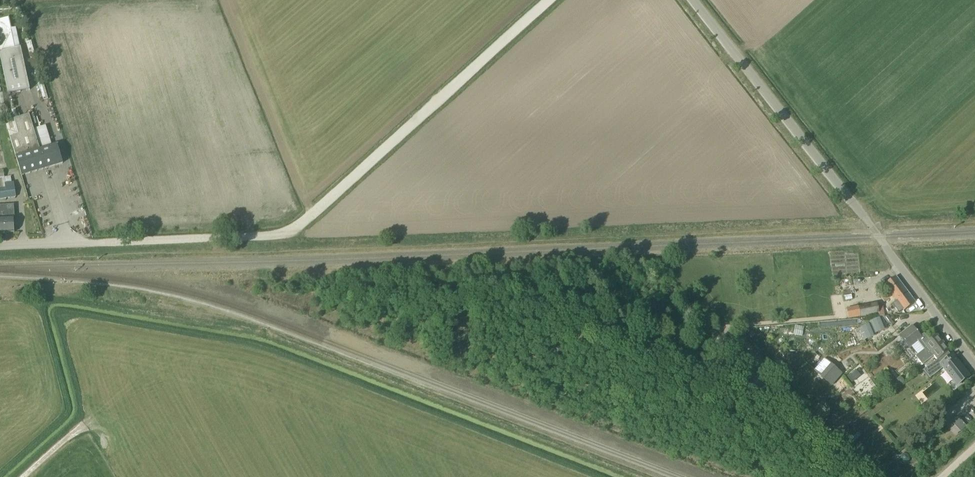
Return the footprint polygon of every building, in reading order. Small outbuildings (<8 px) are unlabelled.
[(0,29),(0,68),(5,93),(27,89),(16,27),(0,29)] [(39,150),(29,115),(14,120),(18,135),(10,137),(21,175),(63,163),(57,145),(39,150)] [(0,171),(0,200),(16,197),(14,182),(11,182),(10,176),(4,177),(3,170),(0,171)] [(14,232),(13,217),(14,217),(13,209),(13,205),(9,205),(0,205),(0,233),(14,232)] [(904,311),(907,308),(915,302),(895,276),(884,284),(889,291),(880,297),(884,302),(893,296),(904,311)] [(877,303),(846,309),(848,318),(859,316),(859,317),(879,313),(879,317),(884,316),(881,305),(877,306),(877,303)] [(867,324),(860,329),(872,345),(892,330),(891,328),(893,327),(890,323),(888,325),(884,320),(872,330),(867,324)] [(912,325),(899,334),(909,347),(918,341),(922,338),(921,336),(912,325)] [(936,359),(949,350),(937,334),(929,340),(924,333),(921,336),(922,338),(918,341),(924,349),(915,356),(922,364),(933,355),(936,359)] [(949,350),(936,359),(923,370),(923,371),(923,370),(929,378),(932,375),(933,376),(939,371),(938,370),(942,367),(956,385),(968,376),(969,377),(970,376),(965,370),(952,353),(951,354),(950,355),(947,352),(949,350)] [(841,374),(824,358),(813,370),(831,386),(841,374)] [(957,415),(950,421),(960,432),(967,427),(957,415)]
